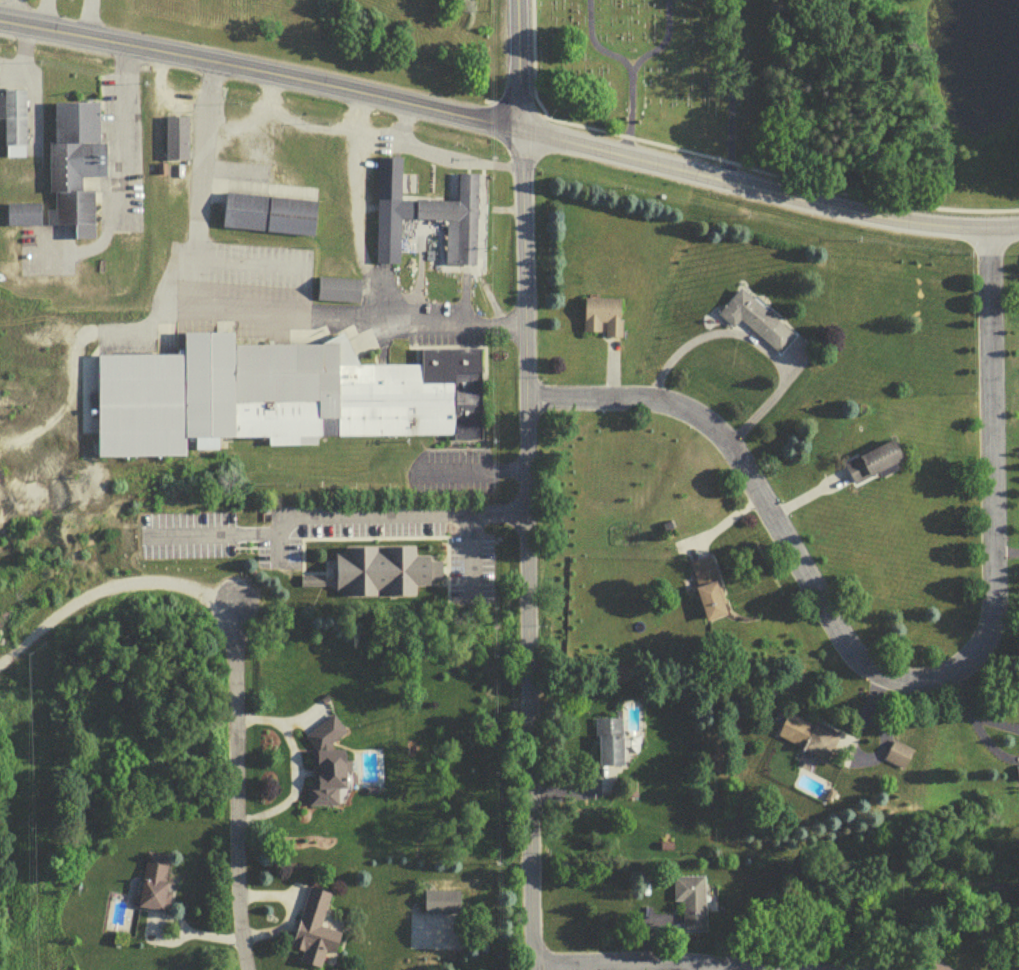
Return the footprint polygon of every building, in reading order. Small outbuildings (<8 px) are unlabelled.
[(1,92),(0,92),(0,113),(2,113),(2,142),(4,142),(4,153),(22,153),(23,86),(1,86),(1,92)] [(50,102),(50,143),(45,143),(46,191),(53,191),(53,211),(46,211),(46,222),(74,222),(74,237),(92,236),(91,191),(80,191),(80,179),(105,178),(104,140),(99,140),(98,101),(50,102)] [(161,114),(160,158),(184,158),(185,114),(161,114)] [(398,157),(377,156),(374,262),(398,263),(399,217),(443,218),(442,264),(473,265),(475,173),(457,173),(457,201),(397,200),(398,157)] [(220,189),(216,224),(308,235),(312,200),(220,189)] [(38,222),(38,201),(5,201),(5,222),(38,222)] [(315,275),(313,297),(356,301),(358,279),(315,275)] [(715,313),(729,326),(738,317),(778,353),(796,334),(741,284),(715,313)] [(579,295),(579,330),(599,331),(599,322),(602,322),(602,334),(610,334),(617,334),(617,295),(579,295)] [(481,439),(449,439),(449,434),(314,434),(314,443),(265,444),(265,434),(214,435),(214,448),(188,448),(188,435),(181,435),(182,454),(92,455),(91,353),(180,352),(180,330),(232,329),(232,342),(321,342),(338,330),(357,362),(418,362),(418,345),(480,344),(481,439)] [(893,436),(842,463),(846,471),(853,483),(903,457),(893,436)] [(341,546),(341,550),(330,550),(331,588),(341,587),(341,593),(370,592),(370,589),(381,589),(381,591),(408,591),(408,583),(442,582),(441,553),(412,554),(411,545),(380,545),(380,548),(373,548),(373,545),(341,546)] [(686,560),(696,585),(694,587),(708,620),(732,609),(708,551),(698,556),(686,560)] [(824,760),(836,736),(786,710),(774,734),(824,760)] [(331,711),(302,734),(314,749),(314,772),(317,772),(317,777),(315,777),(315,788),(306,788),(306,812),(341,811),(340,794),(348,794),(347,752),(331,752),(331,746),(348,732),(331,711)] [(620,717),(593,719),(595,740),(599,740),(600,764),(612,763),(625,763),(624,734),(621,734),(620,717)] [(891,738),(881,757),(900,767),(910,747),(891,738)] [(144,849),(141,874),(148,875),(148,878),(141,877),(137,905),(166,909),(170,882),(163,881),(167,852),(144,849)] [(671,903),(680,902),(681,931),(705,930),(704,878),(700,878),(700,874),(670,875),(671,903)] [(330,892),(308,885),(303,900),(289,946),(303,950),(300,960),(320,966),(326,948),(334,951),(341,930),(320,923),(330,892)] [(423,889),(423,911),(459,911),(459,889),(423,889)] [(930,969),(948,969),(937,961),(930,969)]
